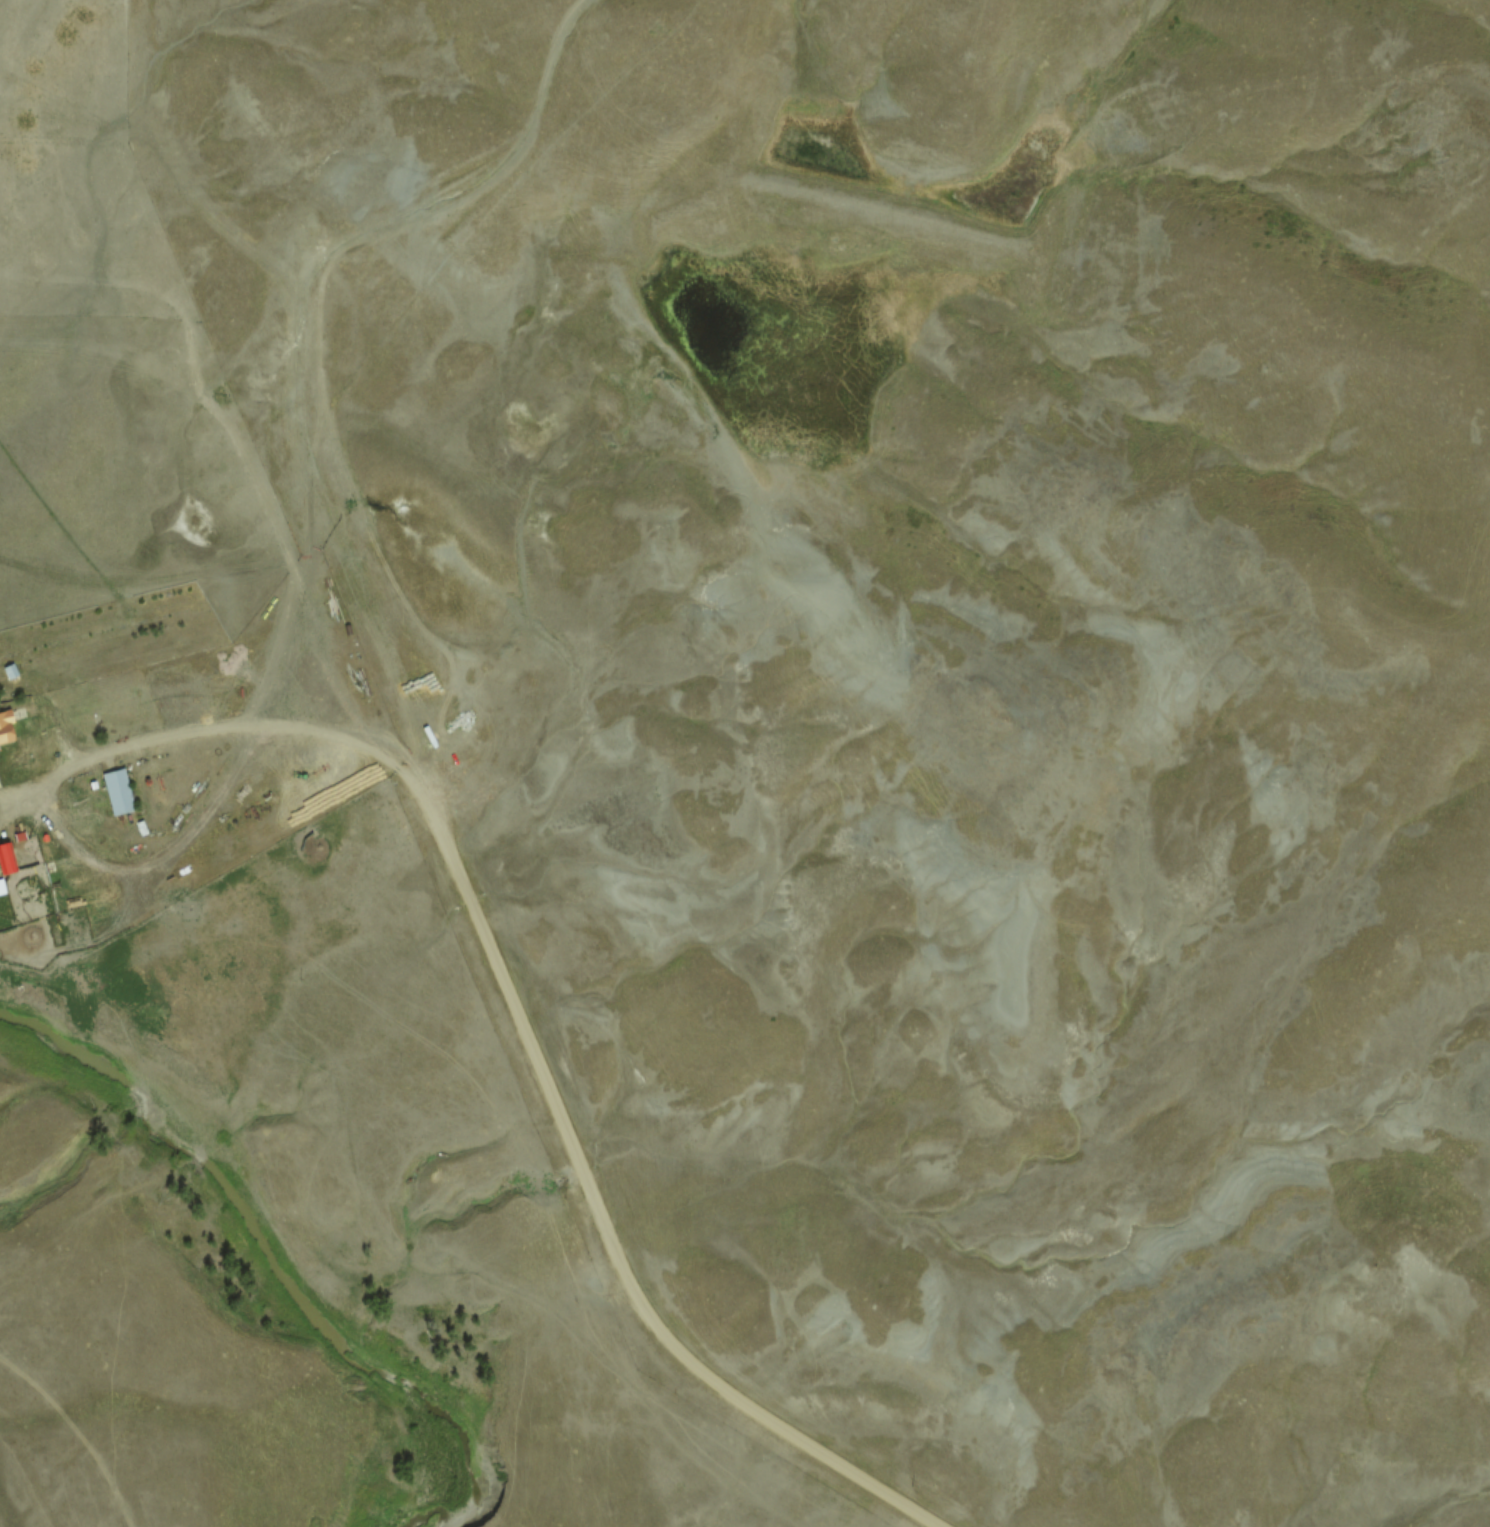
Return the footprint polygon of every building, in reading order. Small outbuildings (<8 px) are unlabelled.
[(12,742),(7,711),(0,712),(0,744),(12,742)] [(98,773),(107,816),(130,811),(121,768),(98,773)] [(14,870),(1,843),(0,843),(0,874),(1,875),(14,870)]
